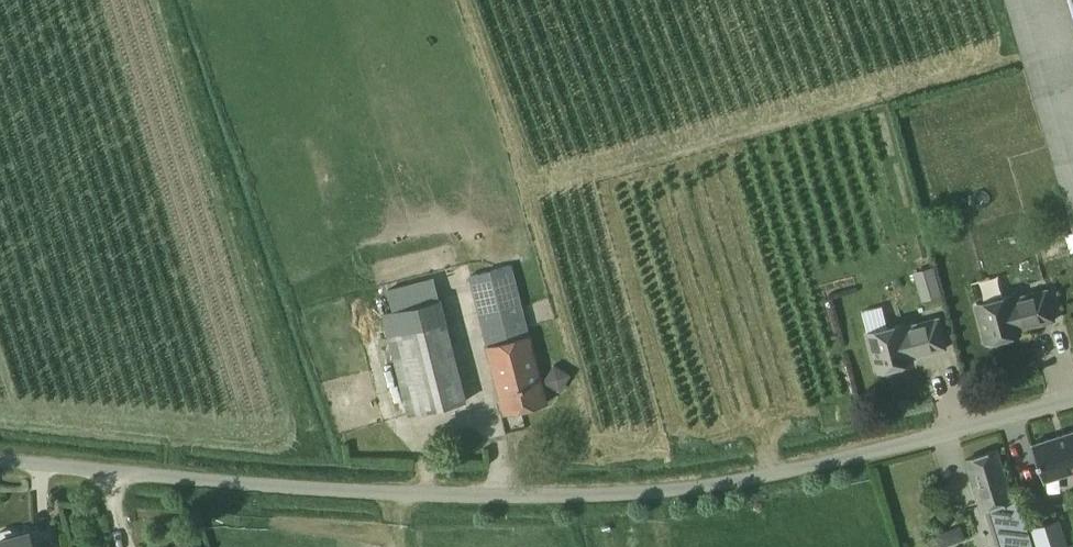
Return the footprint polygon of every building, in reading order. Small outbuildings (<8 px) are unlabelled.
[(468,274),(505,413),(545,403),(510,263),(468,274)] [(932,268),(915,272),(924,301),(940,296),(932,268)] [(979,302),(991,346),(1008,341),(1006,336),(1026,331),(1024,326),(1058,317),(1050,287),(1016,296),(1015,293),(979,302)] [(382,313),(409,416),(464,402),(438,299),(382,313)] [(908,325),(907,321),(871,331),(883,374),(899,369),(898,365),(917,359),(916,355),(950,346),(942,316),(908,325)] [(1032,444),(1043,481),(1072,471),(1072,431),(1062,434),(1032,444)] [(996,450),(966,460),(982,510),(997,506),(1010,546),(1034,546),(1019,497),(1012,500),(996,450)] [(1060,520),(1032,528),(1037,546),(1064,546),(1067,546),(1060,520)] [(30,531),(28,531),(26,527),(14,530),(10,528),(0,531),(0,546),(34,546),(30,531)] [(943,530),(935,533),(940,546),(948,543),(943,530)]
